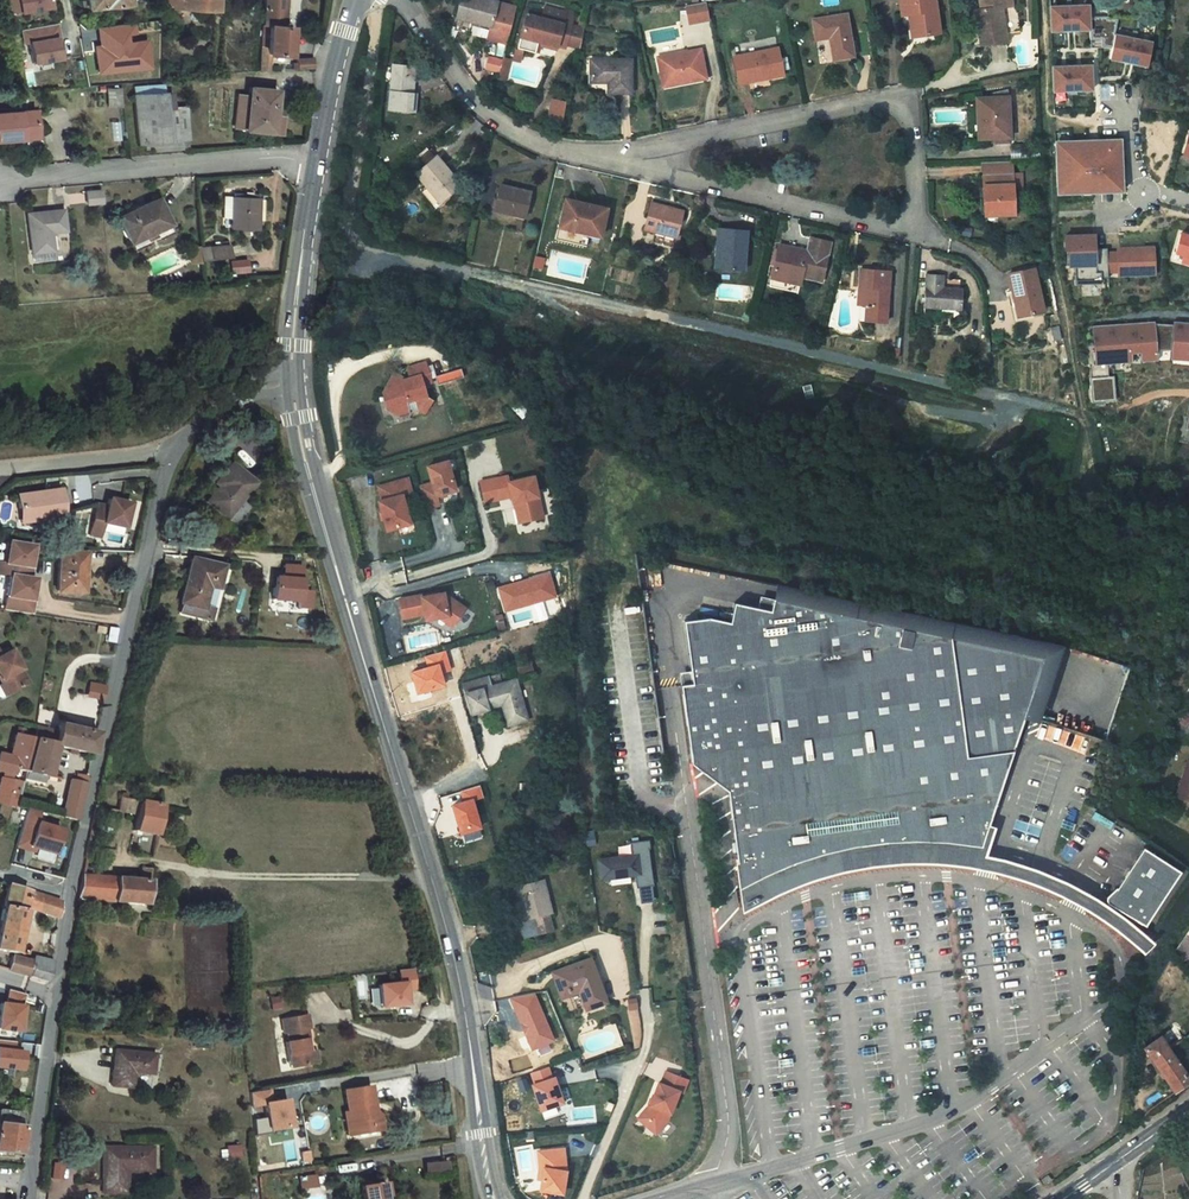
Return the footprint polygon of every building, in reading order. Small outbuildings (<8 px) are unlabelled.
[(46,0),(5,0),(8,15),(48,6),(46,0)] [(91,20),(133,15),(131,0),(89,0),(91,20)] [(157,10),(165,8),(164,0),(155,0),(157,10)] [(220,22),(222,0),(169,0),(168,19),(220,22)] [(292,0),(270,0),(267,38),(273,38),(270,65),(266,64),(264,83),(275,83),(277,66),(293,67),(295,38),(288,38),(292,0)] [(508,10),(473,0),(466,25),(500,35),(497,46),(516,51),(527,15),(508,10)] [(948,0),(915,0),(912,0),(914,23),(924,22),(927,43),(954,40),(948,0)] [(684,5),(686,24),(708,21),(706,3),(684,5)] [(1096,11),(1062,11),(1063,35),(1074,35),(1081,35),(1096,35),(1096,45),(1100,45),(1107,45),(1107,54),(1117,54),(1117,22),(1096,22),(1096,11)] [(1017,49),(1013,15),(986,18),(988,36),(994,35),(996,52),(1017,49)] [(552,29),(537,25),(528,58),(547,63),(549,55),(567,59),(568,56),(575,58),(577,52),(583,32),(584,25),(555,18),(552,29)] [(56,22),(21,28),(27,63),(58,58),(54,33),(58,32),(56,22)] [(863,63),(857,22),(824,27),(828,47),(841,45),(844,66),(863,63)] [(92,44),(95,73),(149,69),(146,36),(134,37),(133,23),(95,26),(97,44),(92,44)] [(595,35),(583,32),(577,52),(590,56),(595,35)] [(1157,50),(1120,42),(1115,65),(1122,66),(1138,70),(1152,73),(1157,50)] [(722,85),(716,54),(674,63),(679,92),(722,85)] [(795,83),(790,55),(746,63),(750,86),(771,82),(772,88),(795,83)] [(486,56),(484,70),(495,72),(494,79),(506,80),(509,59),(486,56)] [(640,98),(640,65),(601,65),(601,86),(618,87),(618,98),(640,98)] [(1064,71),(1064,95),(1102,95),(1101,70),(1089,70),(1072,71),(1064,71)] [(318,79),(318,71),(300,72),(301,80),(318,79)] [(423,92),(425,75),(402,72),(398,102),(425,106),(427,93),(423,92)] [(519,76),(510,74),(504,94),(513,97),(519,76)] [(168,97),(138,99),(139,109),(169,107),(168,97)] [(561,121),(565,101),(550,98),(546,119),(561,121)] [(279,147),(283,104),(254,100),(253,109),(243,108),(239,140),(249,141),(249,143),(279,147)] [(1020,144),(1020,106),(989,106),(989,131),(992,131),(992,144),(1005,144),(1005,149),(1020,149),(1020,144)] [(139,109),(143,158),(180,155),(179,145),(173,146),(171,124),(169,107),(139,109)] [(45,120),(0,124),(0,149),(18,147),(19,151),(19,152),(21,155),(24,156),(26,157),(48,155),(45,120)] [(190,123),(171,124),(173,146),(179,145),(180,155),(193,154),(190,123)] [(1129,146),(1065,147),(1066,198),(1094,198),(1130,197),(1129,146)] [(995,166),(994,182),(1025,181),(1025,165),(995,166)] [(459,183),(445,166),(424,184),(446,210),(463,196),(455,186),(459,183)] [(1024,202),(1025,181),(994,182),(993,222),(1024,222),(1024,202)] [(1032,182),(1025,181),(1024,202),(1032,202),(1032,182)] [(84,189),(85,204),(101,204),(100,189),(84,189)] [(533,228),(539,203),(507,195),(501,220),(533,228)] [(108,204),(93,205),(94,216),(109,215),(108,204)] [(234,229),(237,208),(228,207),(226,228),(234,229)] [(260,242),(263,211),(237,208),(234,239),(260,242)] [(609,244),(615,218),(576,208),(569,234),(570,234),(601,242),(609,244)] [(683,245),(690,219),(659,211),(652,236),(683,245)] [(177,245),(162,213),(141,222),(143,228),(127,235),(140,262),(177,245)] [(68,244),(67,221),(32,223),(35,264),(54,263),(54,245),(68,244)] [(751,277),(755,237),(726,233),(724,252),(731,253),(729,274),(751,277)] [(599,248),(601,242),(570,234),(569,241),(599,248)] [(1102,252),(1102,238),(1072,239),(1072,253),(1075,252),(1075,268),(1081,268),(1082,287),(1108,287),(1108,282),(1114,281),(1114,276),(1114,259),(1114,251),(1102,252)] [(1186,241),(1180,260),(1188,262),(1188,242),(1186,241)] [(227,258),(227,244),(198,244),(198,257),(227,258)] [(830,284),(837,248),(820,244),(817,256),(789,250),(781,282),(797,287),(800,278),(830,284)] [(731,253),(724,252),(722,273),(729,274),(731,253)] [(1160,278),(1159,252),(1124,253),(1124,259),(1114,259),(1114,276),(1124,275),(1124,279),(1133,279),(1133,274),(1146,274),(1146,278),(1160,278)] [(235,272),(233,259),(216,261),(217,274),(235,272)] [(898,312),(902,276),(871,273),(868,309),(879,310),(878,325),(896,327),(898,312)] [(1053,316),(1046,284),(1021,289),(1027,322),(1053,316)] [(970,314),(970,294),(935,292),(934,313),(970,314)] [(1174,353),(1176,330),(1158,328),(1158,326),(1128,329),(1095,332),(1099,369),(1117,367),(1136,365),(1135,358),(1144,357),(1145,363),(1161,361),(1161,355),(1174,353)] [(1176,326),(1176,330),(1174,353),(1173,358),(1185,359),(1185,362),(1188,363),(1188,327),(1176,326)] [(428,368),(409,374),(412,384),(401,387),(400,385),(392,387),(386,397),(388,405),(395,411),(397,420),(418,414),(426,419),(435,404),(428,401),(425,390),(433,387),(428,368)] [(437,381),(440,390),(466,383),(463,374),(437,381)] [(1119,379),(1095,381),(1098,406),(1122,403),(1119,379)] [(194,400),(185,407),(190,413),(199,407),(194,400)] [(392,415),(397,420),(395,411),(388,405),(392,415)] [(260,484),(235,464),(219,482),(225,487),(213,501),(233,517),(260,484)] [(439,509),(436,499),(456,494),(448,465),(428,470),(433,487),(420,490),(426,513),(439,509)] [(508,479),(481,486),(486,506),(512,499),(514,505),(520,504),(525,525),(545,520),(534,479),(510,485),(508,479)] [(410,527),(402,499),(412,496),(408,482),(378,490),(382,504),(379,505),(386,534),(410,527)] [(22,496),(24,509),(31,508),(32,517),(54,515),(54,520),(68,518),(65,491),(22,496)] [(134,504),(113,498),(111,506),(101,504),(94,535),(104,537),(108,523),(129,528),(134,504)] [(520,504),(514,505),(519,526),(525,525),(520,504)] [(54,515),(32,517),(31,508),(24,509),(25,523),(54,520),(54,515)] [(14,572),(7,610),(35,614),(38,598),(35,598),(37,588),(39,577),(32,575),(38,543),(13,539),(9,560),(2,559),(0,570),(14,572)] [(91,555),(62,554),(61,593),(86,593),(86,583),(90,583),(91,555)] [(226,565),(195,557),(184,600),(187,601),(207,606),(207,604),(212,585),(221,587),(226,565)] [(301,591),(302,566),(284,565),(284,578),(275,577),(274,600),(300,601),(299,607),(311,608),(312,591),(301,591)] [(556,596),(549,572),(499,588),(507,611),(556,596)] [(422,595),(400,599),(404,618),(425,614),(427,620),(439,618),(449,616),(457,622),(465,608),(455,601),(446,603),(445,593),(423,597),(422,595)] [(1062,663),(777,599),(774,612),(1045,673),(1058,676),(1062,663)] [(207,606),(187,601),(183,613),(215,621),(218,606),(207,604),(207,606)] [(1045,673),(774,612),(772,623),(736,616),(732,635),(710,631),(685,634),(694,696),(683,698),(694,777),(730,804),(743,904),(764,893),(774,887),(783,884),(784,886),(787,888),(790,888),(793,888),(795,886),(797,884),(798,882),(798,878),(806,875),(808,879),(831,877),(847,875),(858,873),(892,865),(904,863),(916,862),(941,860),(940,856),(949,856),(949,857),(950,861),(952,863),(953,864),(956,864),(958,865),(961,864),(964,862),(965,858),(984,861),(1026,730),(1045,673)] [(449,616),(439,618),(453,627),(457,622),(449,616)] [(2,683),(8,692),(28,681),(10,651),(3,655),(0,650),(0,679),(2,683)] [(445,687),(441,673),(450,670),(445,652),(425,658),(428,668),(412,673),(418,695),(445,687)] [(1058,676),(1045,673),(1026,730),(1040,733),(1058,676)] [(8,692),(2,683),(0,684),(0,688),(4,695),(8,692)] [(92,683),(90,691),(105,695),(107,687),(92,683)] [(482,692),(487,707),(488,711),(504,706),(511,730),(527,725),(515,683),(482,692)] [(464,697),(468,712),(487,707),(482,692),(464,697)] [(36,732),(34,741),(34,743),(33,743),(56,748),(95,756),(100,735),(60,728),(58,736),(36,732)] [(16,738),(10,760),(0,758),(0,775),(6,776),(5,783),(2,782),(0,791),(0,803),(18,807),(23,785),(12,783),(15,771),(26,774),(33,743),(34,743),(16,738)] [(26,775),(49,781),(56,748),(33,743),(26,774),(26,775)] [(1187,770),(1176,807),(1188,810),(1188,771),(1187,770)] [(86,797),(90,781),(78,778),(77,785),(72,784),(65,817),(81,820),(86,797)] [(475,832),(467,805),(478,802),(475,790),(456,796),(459,807),(448,810),(456,838),(475,832)] [(166,806),(145,802),(140,831),(162,835),(166,806)] [(31,850),(31,848),(56,854),(62,830),(37,824),(40,812),(28,810),(19,848),(31,850)] [(720,840),(730,839),(730,828),(719,829),(720,840)] [(625,846),(627,861),(597,865),(597,867),(595,868),(597,880),(599,879),(599,882),(629,878),(631,892),(633,892),(635,907),(649,905),(646,890),(648,889),(643,853),(645,852),(643,844),(625,846)] [(1148,938),(1183,883),(1146,859),(1113,911),(1134,926),(1133,929),(1148,938)] [(397,873),(392,875),(395,884),(400,883),(397,873)] [(87,877),(82,901),(151,905),(155,881),(87,877)] [(0,941),(0,949),(17,952),(26,906),(61,918),(64,899),(11,884),(0,941)] [(543,918),(535,889),(507,897),(514,925),(523,923),(527,941),(544,937),(539,919),(543,918)] [(1187,936),(1178,945),(1188,956),(1188,938),(1187,936)] [(33,977),(37,961),(15,956),(12,971),(33,977)] [(54,982),(56,961),(37,957),(37,961),(33,977),(54,982)] [(567,975),(549,982),(555,998),(567,993),(568,998),(575,995),(582,1013),(601,1006),(593,986),(585,963),(566,970),(567,975)] [(547,977),(549,982),(567,975),(566,970),(547,977)] [(408,1008),(408,995),(417,994),(416,973),(403,974),(404,987),(382,988),(383,1010),(408,1008)] [(28,1006),(25,1005),(27,995),(11,991),(8,1004),(5,1003),(3,1028),(26,1031),(28,1006)] [(532,1051),(538,1048),(540,1055),(552,1050),(549,1043),(554,1041),(534,994),(510,999),(532,1051)] [(310,1030),(309,1016),(283,1020),(285,1033),(288,1033),(289,1042),(286,1042),(290,1067),(312,1064),(310,1051),(307,1051),(305,1040),(309,1040),(307,1030),(310,1030)] [(1145,1048),(1176,1094),(1188,1085),(1188,1069),(1185,1072),(1169,1050),(1170,1049),(1162,1037),(1145,1048)] [(1,1049),(0,1054),(0,1067),(27,1070),(29,1052),(1,1049)] [(150,1086),(151,1067),(110,1063),(106,1101),(125,1103),(126,1084),(150,1086)] [(562,1103),(548,1067),(525,1075),(538,1111),(562,1103)] [(689,1081),(667,1073),(662,1085),(660,1084),(651,1107),(643,1115),(660,1130),(669,1119),(680,1092),(684,1094),(689,1081)] [(350,1092),(353,1114),(357,1113),(361,1135),(385,1131),(383,1116),(376,1111),(376,1108),(378,1107),(375,1088),(350,1092)] [(289,1101),(275,1103),(273,1090),(254,1092),(256,1106),(268,1104),(271,1130),(293,1128),(289,1101)] [(593,1105),(569,1111),(573,1125),(596,1119),(593,1105)] [(3,1109),(2,1123),(24,1125),(26,1112),(3,1109)] [(353,1114),(350,1114),(353,1136),(361,1135),(357,1113),(353,1114)] [(660,1130),(643,1115),(639,1119),(657,1134),(660,1130)] [(22,1152),(25,1125),(24,1125),(2,1123),(0,1122),(0,1149),(22,1152)] [(564,1147),(536,1149),(539,1172),(536,1194),(562,1198),(566,1171),(564,1147)] [(152,1163),(110,1162),(110,1198),(130,1198),(131,1184),(152,1185),(152,1163)] [(423,1172),(446,1171),(446,1162),(423,1163),(423,1172)] [(316,1188),(315,1175),(297,1176),(298,1189),(316,1188)] [(365,1186),(367,1198),(389,1198),(386,1183),(365,1186)] [(1052,1187),(1044,1192),(1047,1197),(1055,1192),(1052,1187)]
